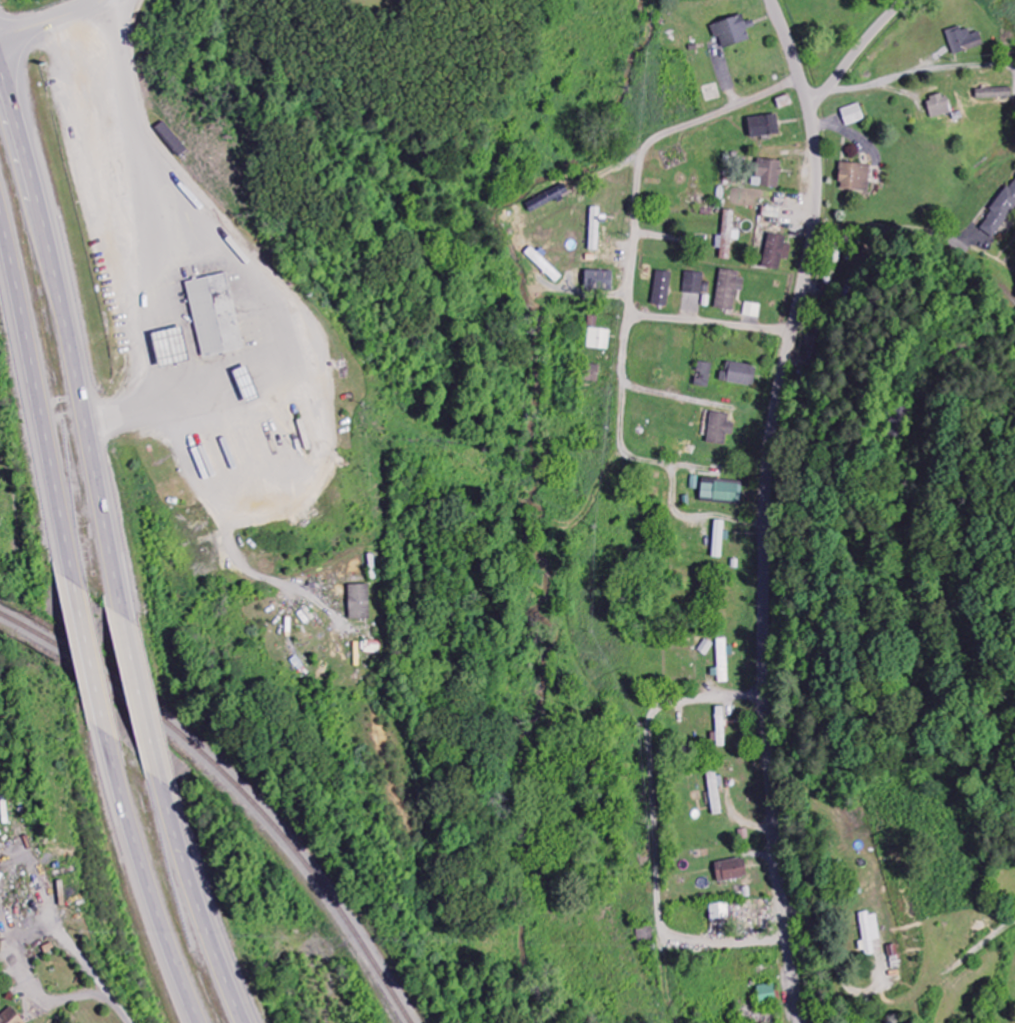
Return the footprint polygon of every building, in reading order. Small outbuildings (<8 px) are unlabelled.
[(711,26),(716,39),(720,38),(725,49),(751,38),(741,14),(711,26)] [(969,28),(960,31),(959,27),(946,31),(953,55),(984,46),(980,32),(971,35),(969,28)] [(977,89),(977,99),(1013,98),(1013,88),(977,89)] [(932,118),(951,114),(947,93),(928,97),(932,118)] [(842,110),(847,127),(866,121),(860,104),(842,110)] [(778,115),(749,117),(751,137),(780,135),(778,115)] [(782,161),(757,159),(755,186),(780,188),(782,161)] [(870,191),(871,165),(841,164),(840,190),(870,191)] [(994,238),(1014,211),(1014,181),(979,227),(994,238)] [(590,251),(600,251),(601,208),(591,208),(590,251)] [(722,236),(717,236),(716,249),(721,249),(720,259),(732,260),(733,240),(740,241),(741,231),(734,230),(736,211),(725,210),(722,236)] [(793,245),(785,244),(787,236),(770,232),(762,267),(779,271),(782,259),(789,260),(793,245)] [(714,308),(733,312),(737,290),(743,291),(745,280),(738,279),(739,272),(722,269),(714,308)] [(673,273),(658,270),(653,305),(668,307),(673,273)] [(614,271),(586,271),(586,290),(613,291),(614,271)] [(703,294),(704,273),(685,272),(684,294),(703,294)] [(244,349),(230,273),(187,281),(201,357),(244,349)] [(744,316),(760,318),(762,305),(746,303),(744,316)] [(609,350),(611,330),(589,329),(588,349),(609,350)] [(728,373),(722,371),(720,380),(753,388),(758,368),(730,361),(728,373)] [(697,386),(709,387),(710,371),(698,371),(697,386)] [(707,443),(728,445),(731,414),(710,412),(707,443)] [(742,502),(743,482),(703,480),(702,500),(742,502)] [(369,585),(349,586),(350,620),(370,619),(369,585)] [(725,708),(717,708),(717,734),(715,734),(715,748),(726,747),(725,708)] [(719,883),(748,877),(744,858),(715,864),(719,883)] [(710,905),(711,920),(729,920),(729,904),(710,905)] [(860,915),(864,942),(862,942),(863,957),(876,956),(874,942),(881,942),(877,913),(860,915)] [(761,1005),(778,1002),(774,984),(757,987),(761,1005)] [(12,1007),(0,1017),(0,1022),(25,1022),(12,1007)]
